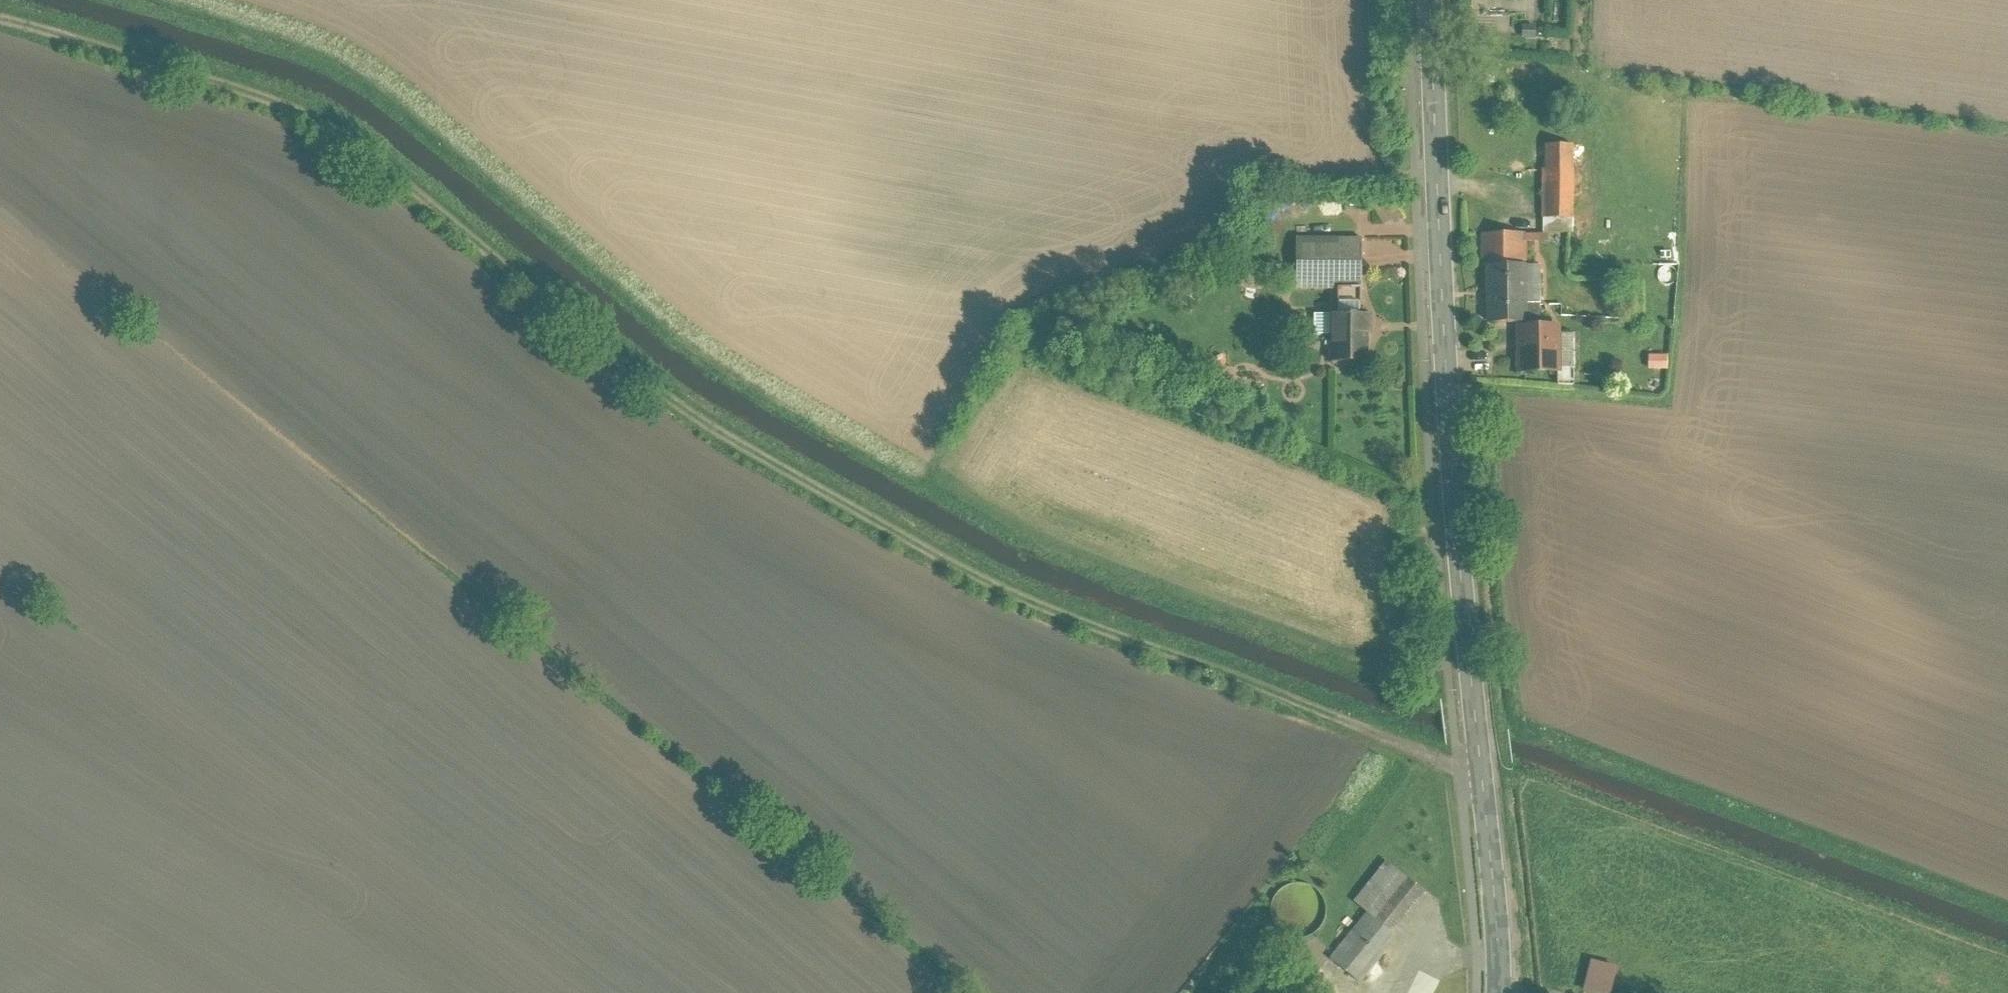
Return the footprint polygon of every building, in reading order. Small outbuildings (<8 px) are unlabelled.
[(1548,234),(1581,234),(1582,142),(1549,141),(1548,234)] [(1523,322),(1523,371),(1582,371),(1582,332),(1568,332),(1568,321),(1538,321),(1538,303),(1546,303),(1546,263),(1533,263),(1533,234),(1486,234),(1486,266),(1492,266),(1492,322),(1523,322)] [(1335,334),(1334,361),(1377,362),(1378,312),(1368,312),(1369,238),(1303,236),(1302,287),(1341,287),(1341,312),(1319,312),(1318,334),(1335,334)] [(1329,959),(1361,984),(1387,953),(1382,949),(1428,892),(1389,860),(1355,902),(1367,912),(1329,959)] [(1592,961),(1584,991),(1594,992),(1610,992),(1617,967),(1592,961)]
